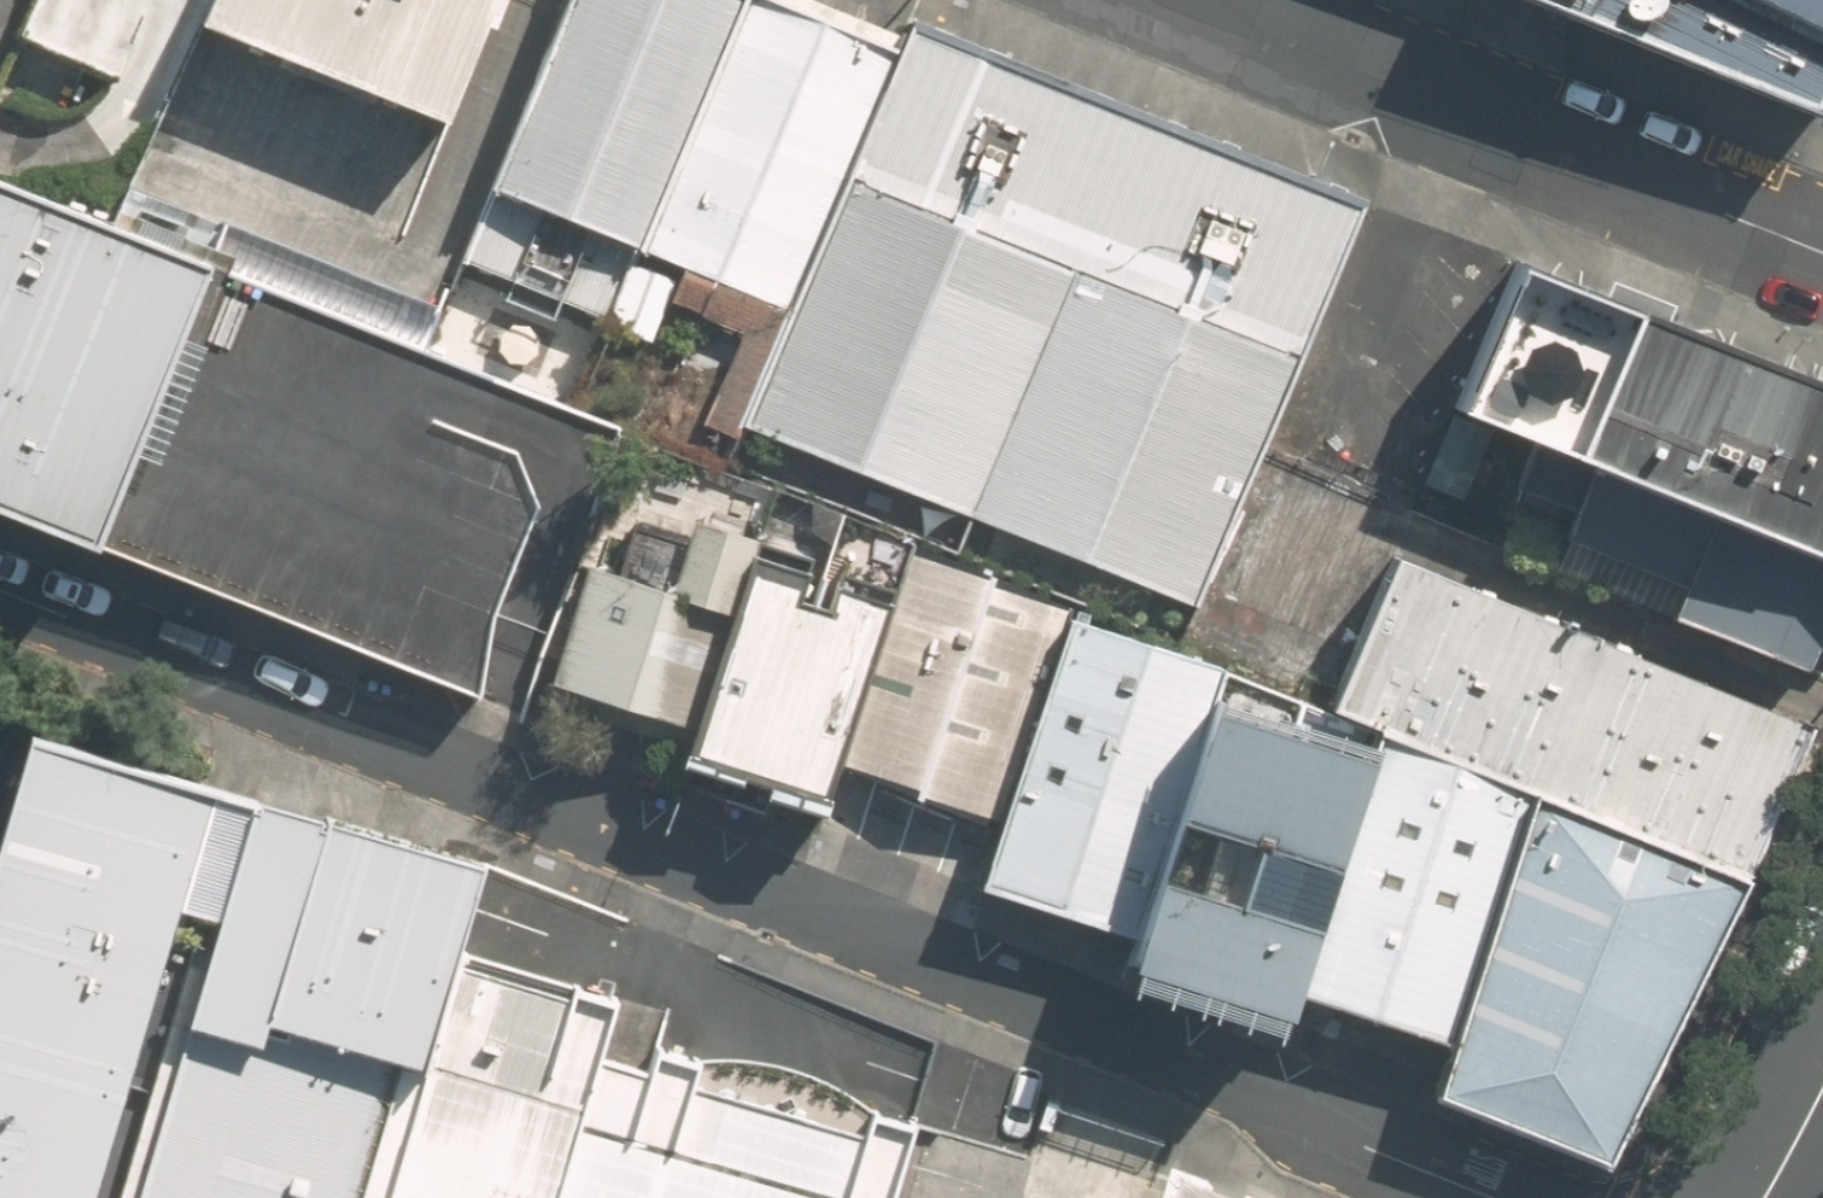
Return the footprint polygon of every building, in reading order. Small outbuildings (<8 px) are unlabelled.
[(34,21),(148,67),(173,77),(205,0),(42,0),(34,21)] [(208,32),(452,128),(503,0),(221,0),(208,32)] [(796,309),(901,43),(792,0),(568,0),(493,191),(796,309)] [(1820,104),(1822,98),(1822,0),(1562,0),(1820,104)] [(1364,202),(908,24),(901,43),(796,309),(749,431),(1204,608),(1364,202)] [(213,264),(0,180),(0,500),(102,541),(213,264)] [(1526,253),(1462,404),(1822,551),(1822,375),(1526,253)] [(625,415),(213,264),(102,541),(482,683),(490,599),(538,499),(563,507),(588,514),(625,415)] [(1565,606),(1798,707),(1822,650),(1822,581),(1620,488),(1565,606)] [(731,588),(577,537),(535,662),(689,713),(731,588)] [(1074,591),(913,539),(897,589),(836,772),(997,824),(1067,615),(1074,591)] [(897,589),(759,543),(684,764),(823,810),(836,772),(897,589)] [(1813,722),(1394,547),(1327,706),(1381,729),(1529,790),(1747,881),(1813,722)] [(1222,666),(1067,615),(997,824),(978,884),(1132,935),(1206,712),(1222,666)] [(1371,766),(1206,712),(1132,935),(1120,970),(1285,1025),(1296,991),(1371,766)] [(1381,729),(1371,766),(1296,991),(1448,1042),(1529,790),(1381,729)] [(34,734),(0,856),(0,1197),(146,1197),(252,804),(34,734)] [(1747,881),(1529,790),(1448,1042),(1436,1087),(1612,1162),(1747,881)] [(487,867),(331,818),(252,804),(146,1197),(407,1197),(450,1048),(478,947),(487,867)] [(407,1197),(911,1197),(937,1111),(893,1097),(887,1122),(716,1069),(722,1046),(676,1032),(670,1056),(624,1042),(641,978),(595,966),(591,982),(478,947),(450,1048),(407,1197)] [(1203,1169),(1193,1197),(1275,1197),(1203,1169)]
